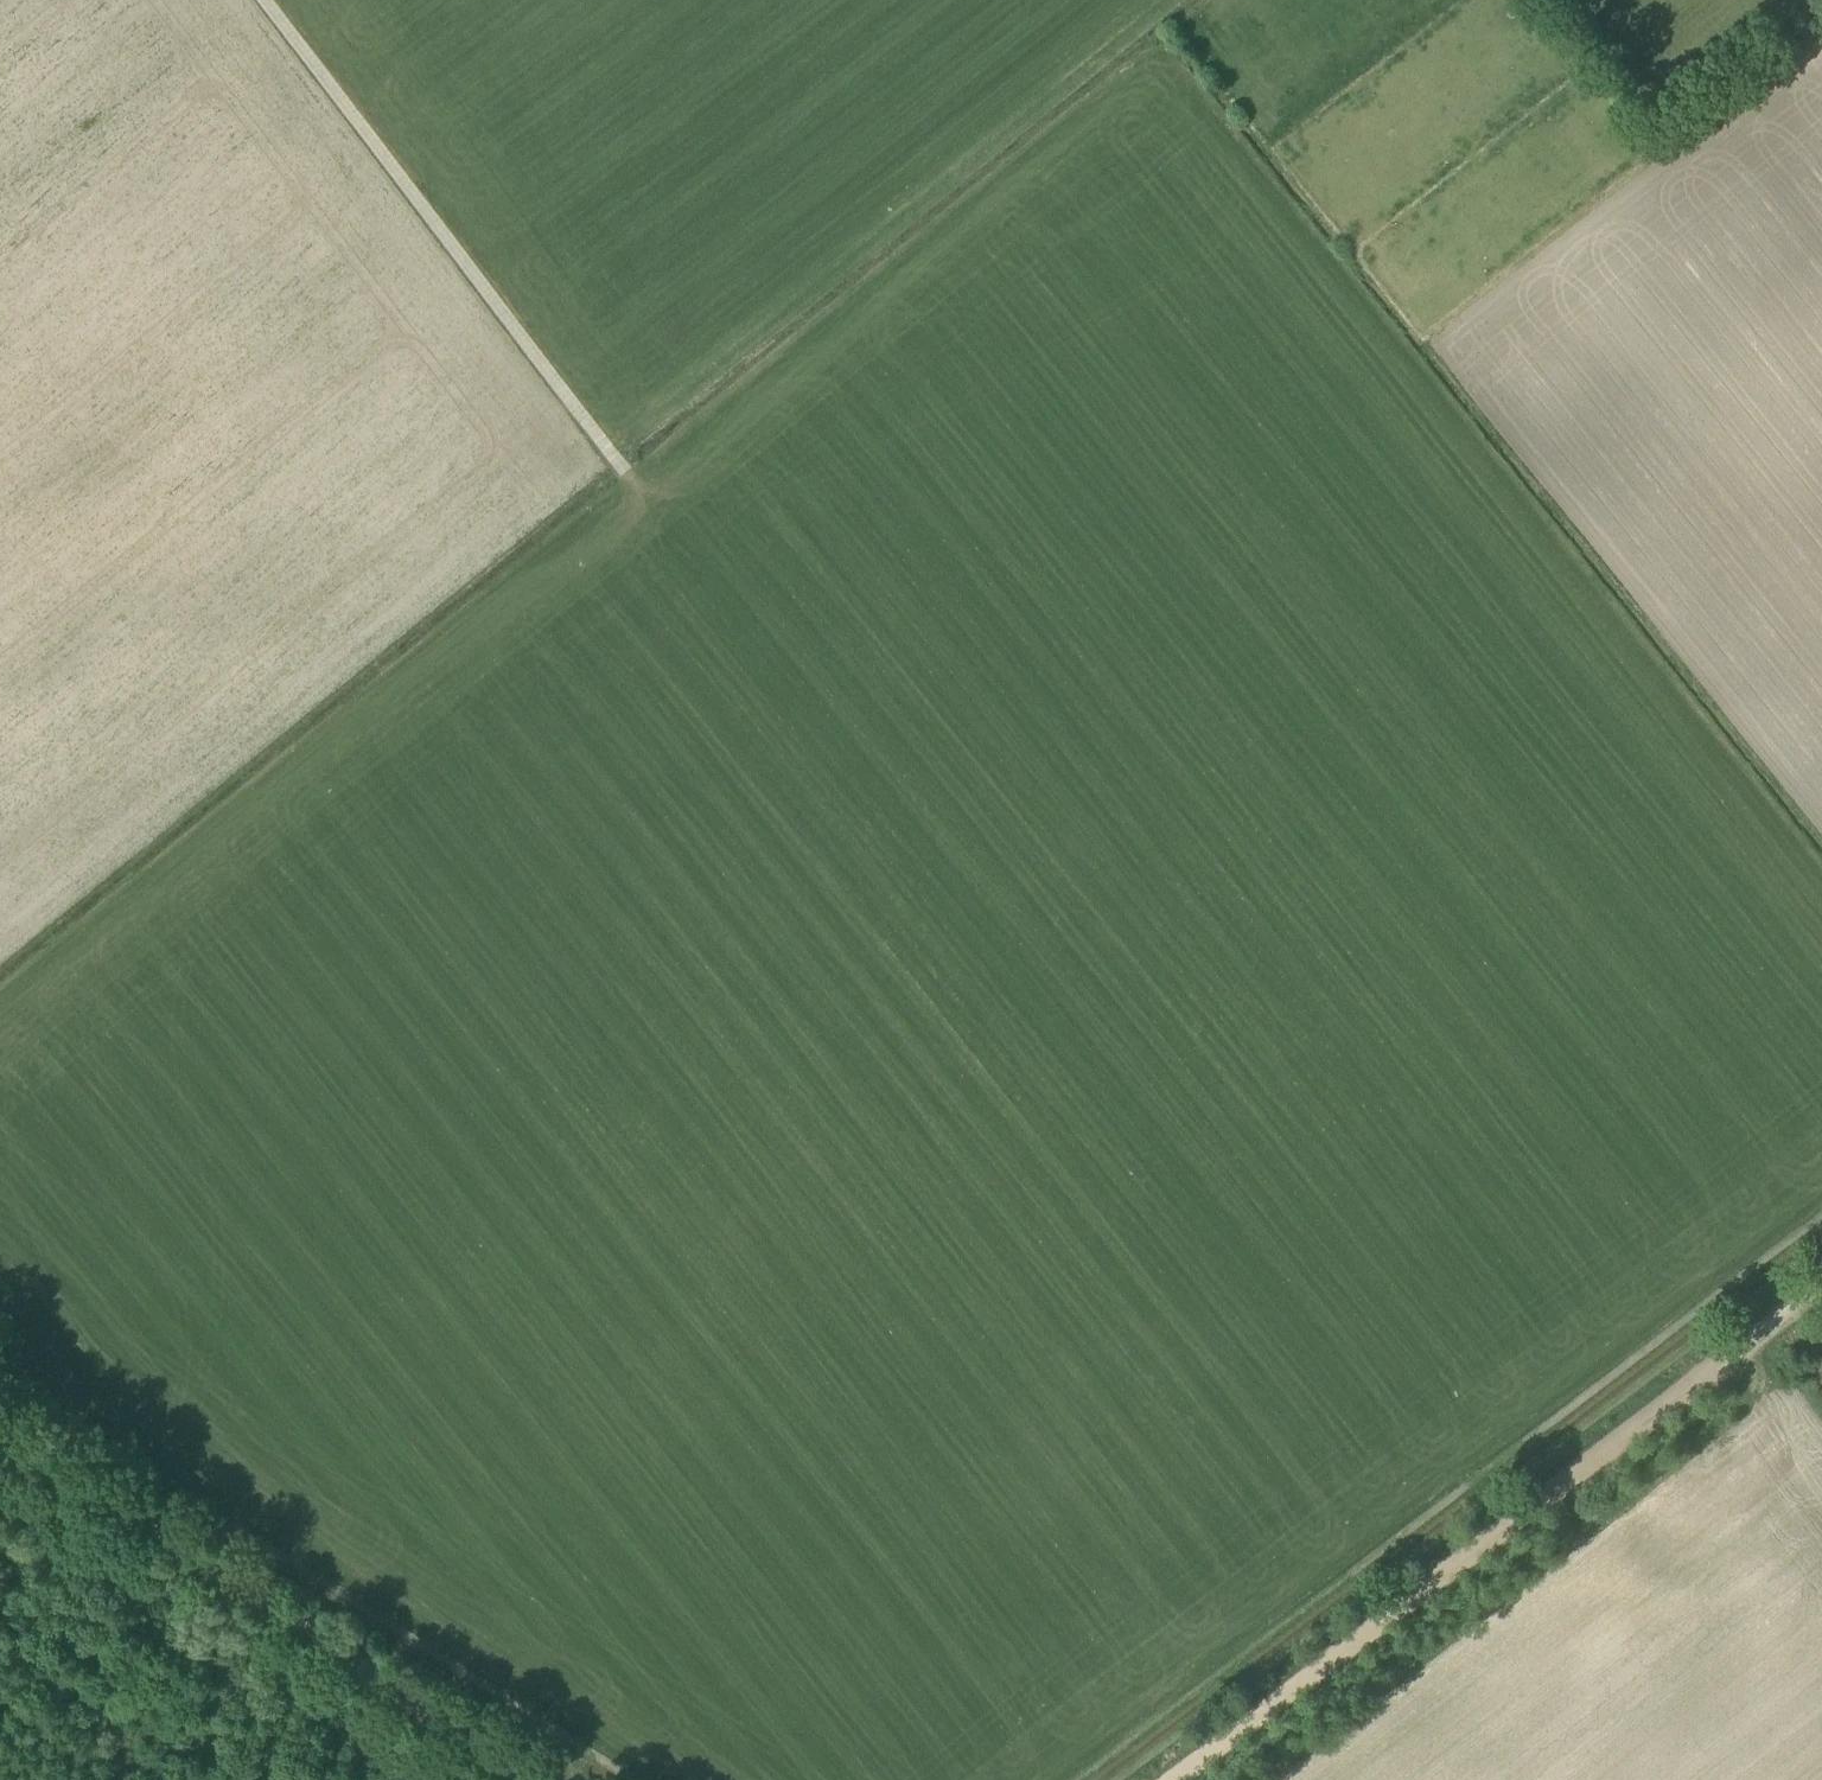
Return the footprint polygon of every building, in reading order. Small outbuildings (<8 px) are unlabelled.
[(1691,1469),(1672,1484),(1679,1493),(1698,1478),(1691,1469)]
